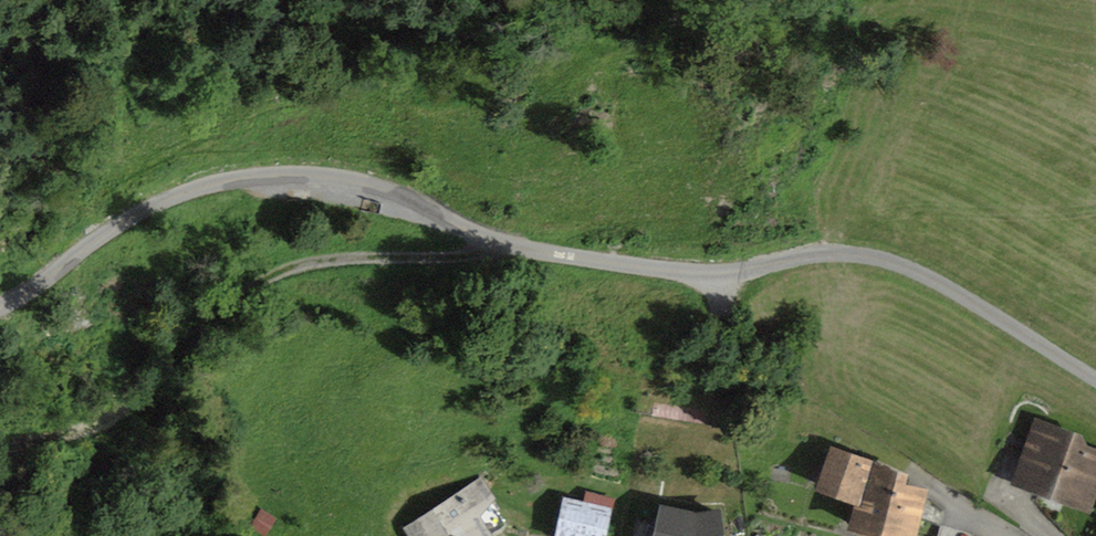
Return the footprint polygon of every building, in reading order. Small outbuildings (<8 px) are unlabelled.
[(1035,418),(1010,485),(1090,514),(1095,496),(1095,448),(1085,444),(1081,435),(1035,418)] [(828,445),(812,490),(852,504),(845,530),(870,535),(915,535),(928,489),(904,484),(907,474),(828,445)] [(400,528),(406,535),(490,535),(507,525),(492,501),(495,498),(481,476),(400,528)] [(553,535),(606,535),(615,498),(585,491),(583,501),(562,497),(553,535)] [(658,504),(650,535),(723,535),(720,507),(693,511),(658,504)] [(260,508),(248,526),(263,535),(264,535),(276,518),(260,508)]
